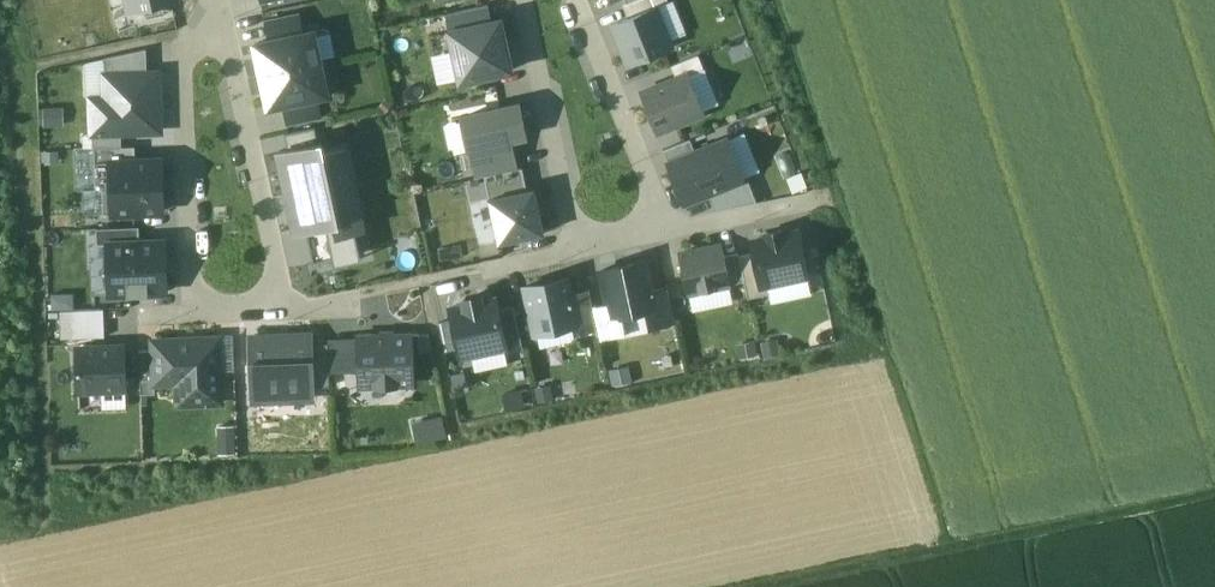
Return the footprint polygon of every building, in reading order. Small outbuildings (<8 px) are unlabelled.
[(132,16),(178,5),(177,0),(129,0),(132,16)] [(629,19),(656,8),(669,3),(668,0),(638,0),(627,5),(624,6),(629,19)] [(448,15),(451,32),(492,23),(488,6),(448,15)] [(629,19),(614,25),(630,65),(672,48),(656,8),(629,19)] [(269,41),(304,33),(299,13),(264,20),(269,41)] [(492,23),(451,32),(462,81),(511,71),(500,21),(492,23)] [(255,44),(262,76),(320,63),(313,31),(304,33),(269,41),(255,44)] [(146,50),(105,59),(105,71),(146,71),(146,50)] [(672,68),(676,78),(688,73),(703,67),(698,57),(672,68)] [(262,76),(269,107),(283,104),(318,97),(327,95),(320,63),(262,76)] [(249,73),(254,93),(265,91),(261,70),(249,73)] [(92,99),(93,148),(96,148),(122,148),(122,133),(159,133),(159,73),(146,73),(146,71),(105,71),(105,99),(92,99)] [(676,78),(638,93),(655,136),(705,116),(688,73),(676,78)] [(322,118),(318,97),(283,104),(287,126),(322,118)] [(462,118),(469,150),(512,141),(526,137),(519,106),(462,118)] [(287,135),(290,149),(316,144),(313,129),(287,135)] [(664,150),(670,164),(696,154),(691,140),(664,150)] [(512,141),(469,150),(476,180),(485,178),(518,171),(512,141)] [(696,154),(670,164),(686,203),(708,194),(743,180),(727,141),(696,154)] [(290,149),(276,152),(293,234),(308,231),(335,226),(337,236),(354,233),(364,230),(347,146),(324,151),(322,142),(316,144),(290,149)] [(96,148),(96,163),(137,162),(136,147),(122,148),(96,148)] [(137,162),(96,163),(97,188),(104,188),(104,214),(164,213),(162,161),(137,162)] [(485,178),(490,199),(528,190),(524,170),(518,171),(485,178)] [(792,193),(807,188),(802,172),(787,178),(792,193)] [(743,180),(708,194),(716,213),(758,203),(747,178),(743,180)] [(528,190),(490,199),(500,244),(545,234),(535,189),(528,190)] [(335,226),(308,231),(314,261),(333,257),(335,264),(359,259),(354,233),(337,236),(335,226)] [(104,244),(140,242),(140,228),(97,230),(98,244),(104,244)] [(797,228),(751,238),(755,253),(762,285),(768,284),(807,275),(797,228)] [(140,242),(104,244),(107,294),(167,292),(165,241),(140,242)] [(721,245),(680,254),(689,293),(730,284),(724,257),(721,245)] [(755,253),(739,257),(744,281),(748,298),(770,293),(768,284),(762,285),(755,253)] [(724,257),(730,284),(744,281),(739,257),(738,254),(724,257)] [(623,316),(644,312),(657,309),(654,290),(647,261),(601,270),(608,302),(611,318),(623,316)] [(566,279),(521,288),(532,338),(577,329),(570,295),(566,279)] [(667,288),(654,290),(657,309),(644,312),(648,330),(675,324),(667,288)] [(589,291),(570,295),(577,329),(579,337),(598,333),(592,306),(589,291)] [(495,296),(449,306),(452,322),(458,349),(461,362),(507,352),(498,310),(495,296)] [(627,334),(623,316),(611,318),(608,302),(592,306),(598,333),(600,340),(627,334)] [(512,307),(498,310),(507,352),(521,349),(512,307)] [(104,336),(103,310),(59,312),(61,338),(104,336)] [(458,349),(452,322),(439,325),(445,352),(458,349)] [(312,336),(251,337),(252,401),(313,399),(313,389),(312,346),(312,336)] [(412,338),(358,339),(359,380),(359,388),(413,387),(412,338)] [(222,339),(154,340),(153,352),(155,384),(192,383),(193,405),(223,404),(222,339)] [(359,380),(358,339),(329,340),(329,345),(330,381),(359,380)] [(736,347),(739,360),(758,356),(755,343),(736,347)] [(329,345),(312,346),(313,389),(330,389),(330,381),(329,345)] [(125,348),(78,349),(78,390),(126,390),(125,348)] [(155,384),(153,352),(140,353),(142,395),(154,395),(155,384)] [(611,372),(615,386),(632,382),(629,367),(611,372)] [(414,424),(419,445),(446,439),(441,418),(414,424)] [(218,427),(218,453),(235,453),(235,427),(218,427)]
